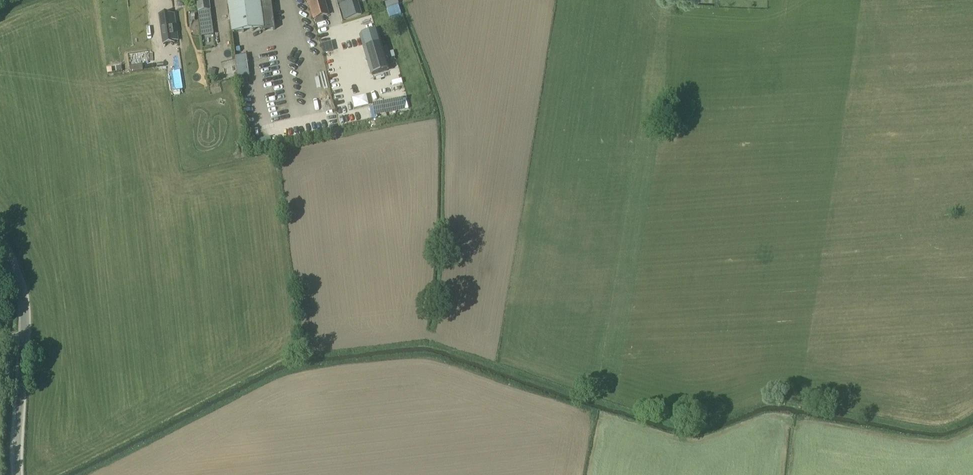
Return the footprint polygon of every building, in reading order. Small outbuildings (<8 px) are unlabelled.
[(197,13),(210,11),(209,0),(195,0),(197,13)] [(231,35),(262,31),(263,32),(275,31),(271,1),(275,1),(275,0),(227,0),(231,35)] [(327,16),(323,0),(308,0),(314,20),(327,16)] [(361,17),(356,2),(339,7),(344,22),(361,17)] [(170,15),(170,14),(158,15),(162,46),(174,44),(174,42),(178,42),(174,15),(170,15)] [(377,25),(359,30),(368,65),(387,61),(377,25)] [(319,49),(321,58),(327,56),(325,47),(319,49)] [(274,61),(236,65),(237,79),(275,75),(274,61)] [(260,141),(242,145),(245,157),(263,153),(260,141)]
